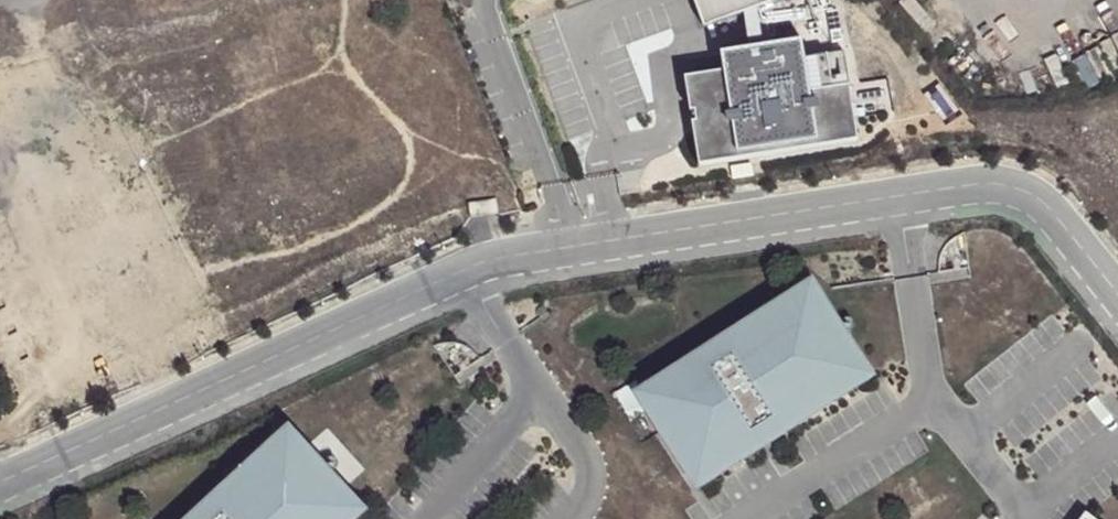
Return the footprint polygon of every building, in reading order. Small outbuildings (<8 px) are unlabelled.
[(779,0),(695,0),(705,26),(744,12),(754,9),(779,0)] [(754,9),(744,12),(747,45),(757,43),(754,9)] [(747,45),(722,49),(726,67),(682,74),(687,108),(691,108),(693,118),(689,119),(696,162),(854,137),(845,83),(828,85),(822,51),(800,55),(797,37),(757,43),(747,45)] [(840,49),(822,51),(828,85),(845,83),(840,49)] [(808,288),(645,393),(698,476),(755,439),(750,431),(774,415),(780,423),(862,371),(808,288)] [(195,518),(344,518),(355,509),(287,435),(195,518)]
